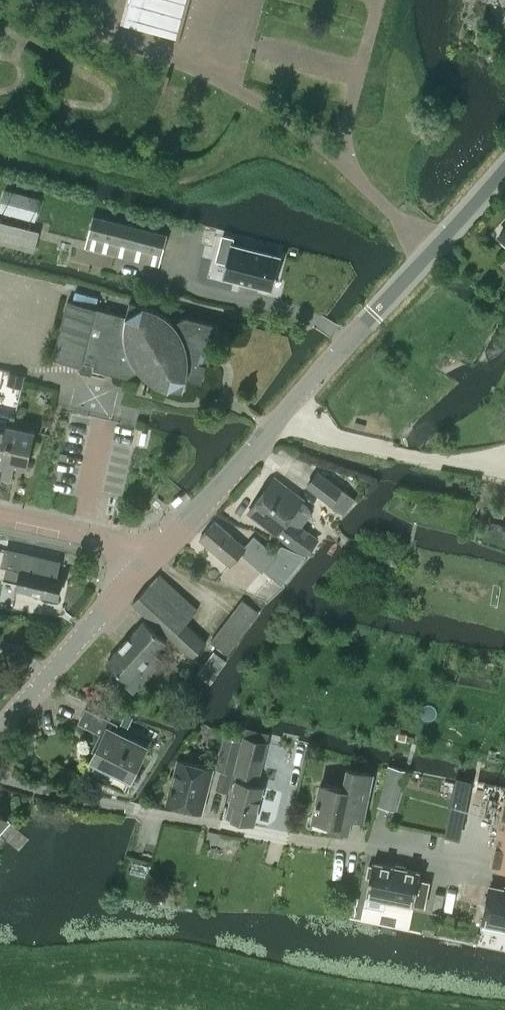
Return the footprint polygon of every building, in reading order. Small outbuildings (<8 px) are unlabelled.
[(138,25),(139,25),(141,21),(144,22),(143,26),(173,34),(174,30),(178,31),(174,46),(177,47),(189,0),(145,0),(138,25)] [(4,188),(0,204),(0,211),(35,220),(41,198),(4,188)] [(92,216),(85,246),(159,264),(167,234),(92,216)] [(33,251),(39,231),(0,221),(0,243),(33,251)] [(231,242),(222,276),(272,290),(281,255),(231,242)] [(127,377),(139,370),(142,374),(146,377),(150,380),(155,383),(159,385),(164,387),(169,388),(182,392),(186,378),(201,382),(217,324),(185,316),(173,323),(170,319),(166,316),(162,313),(157,310),(153,308),(148,306),(129,301),(126,315),(68,300),(53,358),(127,377)] [(2,478),(14,421),(15,416),(0,412),(0,478),(2,478)] [(14,421),(2,478),(11,480),(14,464),(27,467),(35,430),(16,426),(16,421),(14,421)] [(318,470),(306,485),(344,514),(356,498),(318,470)] [(274,478),(249,511),(299,549),(308,553),(319,538),(302,525),(309,515),(310,513),(311,510),(310,508),(309,506),(306,503),(303,501),(274,478)] [(200,538),(230,565),(241,552),(263,570),(264,569),(281,583),(305,555),(281,546),(274,554),(253,537),(244,547),(215,521),(200,538)] [(57,599),(61,579),(57,578),(60,564),(5,551),(1,567),(6,568),(3,581),(17,584),(16,590),(57,599)] [(132,603),(147,616),(192,657),(206,642),(185,623),(197,609),(159,574),(132,603)] [(241,600),(211,640),(227,652),(258,612),(241,600)] [(125,641),(155,668),(158,665),(150,658),(166,641),(144,621),(125,641)] [(107,661),(129,681),(126,684),(134,692),(155,668),(125,641),(107,661)] [(213,651),(196,674),(209,683),(226,660),(213,651)] [(117,723),(86,708),(79,722),(104,735),(92,759),(131,778),(146,747),(113,731),(117,723)] [(257,785),(267,742),(266,742),(269,732),(246,727),(235,772),(238,772),(231,802),(235,803),(232,817),(254,822),(262,787),(257,785)] [(215,791),(221,792),(227,794),(241,742),(224,737),(215,770),(220,771),(215,791)] [(201,811),(212,768),(179,760),(168,802),(201,811)] [(366,799),(371,774),(348,769),(344,788),(320,784),(313,818),(333,822),(332,826),(347,829),(354,797),(366,799)] [(492,863),(504,866),(504,800),(492,863)] [(370,877),(364,905),(384,909),(386,899),(424,906),(429,882),(419,880),(421,871),(372,862),(372,865),(369,865),(366,876),(370,877)] [(482,921),(504,926),(504,890),(490,887),(490,890),(483,918),(482,921)]
